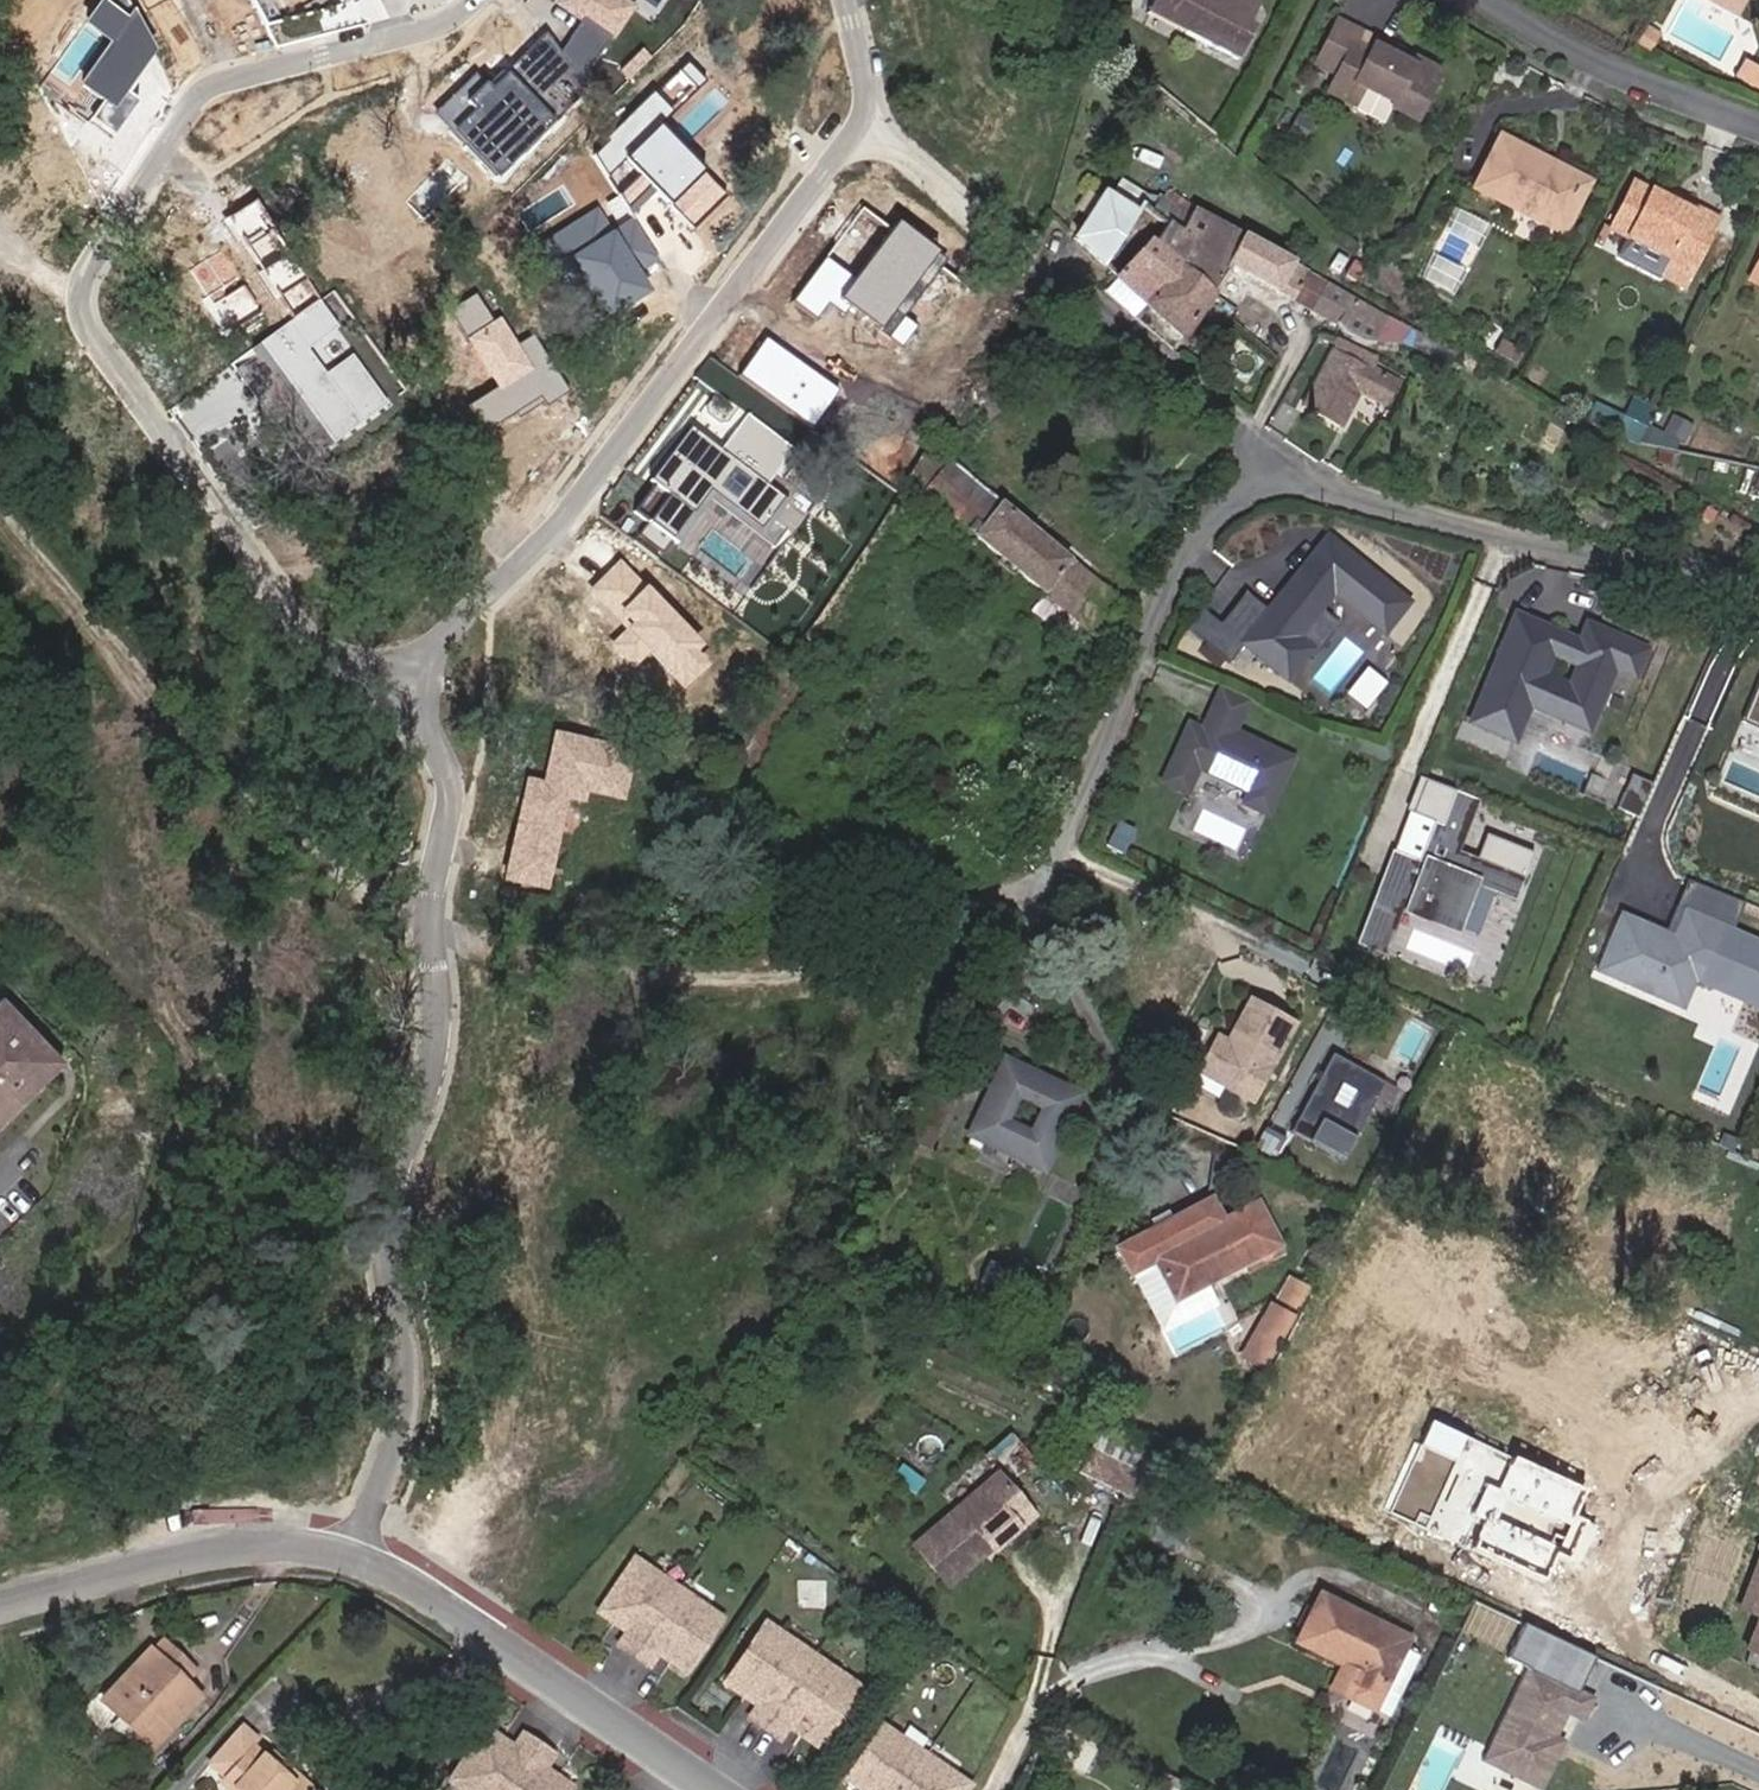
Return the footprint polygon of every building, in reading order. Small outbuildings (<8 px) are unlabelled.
[(554,4),(577,17),(555,57),(589,76),(632,0),(631,0),(556,0),(554,4)] [(1194,31),(1201,17),(1171,0),(1161,0),(1155,11),(1194,31)] [(1194,31),(1249,58),(1266,24),(1257,20),(1266,0),(1171,0),(1201,17),(1194,31)] [(107,43),(116,31),(76,5),(65,22),(93,39),(64,84),(89,100),(77,119),(101,135),(144,67),(107,43)] [(1323,59),(1349,71),(1371,30),(1346,18),(1323,59)] [(1656,29),(1648,44),(1660,50),(1669,35),(1656,29)] [(1340,89),(1374,105),(1384,85),(1410,98),(1407,104),(1431,116),(1455,71),(1428,58),(1425,62),(1402,51),(1400,54),(1387,48),(1391,39),(1371,30),(1349,71),(1340,89)] [(1746,77),(1758,84),(1758,62),(1756,60),(1746,77)] [(1329,121),(1313,113),(1301,132),(1319,141),(1329,121)] [(1554,163),(1559,152),(1517,132),(1492,186),(1571,224),(1591,181),(1554,163)] [(1603,172),(1559,152),(1554,163),(1591,181),(1571,224),(1578,227),(1603,172)] [(1702,214),(1649,186),(1627,229),(1680,256),(1677,261),(1700,273),(1728,218),(1706,207),(1702,214)] [(1491,193),(1478,187),(1472,199),(1485,205),(1491,193)] [(1076,243),(1100,265),(1138,218),(1111,197),(1076,243)] [(1157,244),(1214,292),(1232,265),(1250,238),(1199,210),(1186,235),(1167,224),(1157,244)] [(589,236),(589,223),(576,224),(578,255),(628,253),(627,234),(589,236)] [(1250,238),(1232,265),(1297,301),(1311,273),(1250,238)] [(1184,338),(1214,292),(1157,244),(1151,239),(1114,277),(1184,338)] [(1354,297),(1346,292),(1311,273),(1297,301),(1338,325),(1354,297)] [(1422,336),(1354,297),(1338,325),(1337,328),(1368,345),(1399,346),(1415,349),(1422,336)] [(1400,387),(1389,381),(1372,373),(1378,361),(1340,341),(1304,410),(1342,429),(1359,396),(1387,411),(1400,387)] [(1661,406),(1647,399),(1638,415),(1655,423),(1661,406)] [(1633,413),(1624,432),(1649,442),(1656,425),(1633,413)] [(1101,587),(928,444),(906,482),(1045,596),(1079,624),(1080,625),(1101,587)] [(1250,587),(1208,638),(1232,659),(1248,640),(1291,674),(1310,651),(1316,645),(1301,633),(1320,610),(1335,591),(1386,632),(1410,603),(1329,536),(1273,606),(1250,587)] [(1101,587),(1080,625),(1094,637),(1118,601),(1101,587)] [(1079,624),(1045,596),(1031,612),(1066,641),(1079,624)] [(1320,610),(1301,633),(1316,645),(1310,651),(1316,656),(1340,626),(1320,610)] [(1567,637),(1516,615),(1469,724),(1514,743),(1530,708),(1569,725),(1582,695),(1601,704),(1615,670),(1636,679),(1648,652),(1590,627),(1579,652),(1563,645),(1567,637)] [(1755,678),(1737,723),(1758,732),(1758,680),(1755,678)] [(1220,689),(1205,721),(1232,734),(1247,702),(1220,689)] [(1205,721),(1201,731),(1180,720),(1163,758),(1184,768),(1236,792),(1232,801),(1256,812),(1281,756),(1232,734),(1205,721)] [(1184,768),(1163,758),(1154,778),(1174,789),(1184,768)] [(1459,850),(1480,800),(1456,790),(1442,824),(1411,811),(1365,923),(1390,933),(1401,906),(1453,927),(1471,883),(1515,901),(1525,877),(1459,850)] [(1098,843),(1115,848),(1125,826),(1109,819),(1098,843)] [(1695,946),(1622,913),(1596,970),(1701,1017),(1739,934),(1707,919),(1695,946)] [(1390,933),(1365,923),(1359,938),(1383,948),(1390,933)] [(1246,1101),(1287,1023),(1243,1000),(1219,1047),(1208,1041),(1199,1058),(1197,1063),(1191,1073),(1246,1101)] [(56,1071),(55,1070),(0,1017),(0,1129),(56,1071)] [(1332,1129),(1344,1106),(1329,1097),(1337,1082),(1353,1090),(1362,1072),(1327,1053),(1286,1131),(1303,1140),(1314,1119),(1332,1129)] [(1044,1174),(1078,1100),(1004,1066),(991,1094),(997,1096),(990,1112),(985,1110),(971,1139),(1044,1174)] [(943,1071),(910,1144),(938,1157),(972,1085),(943,1071)] [(1378,1081),(1362,1072),(1344,1106),(1332,1129),(1348,1137),(1378,1081)] [(991,1094),(985,1110),(990,1112),(997,1096),(991,1094)] [(1264,1208),(1152,1262),(1171,1303),(1281,1249),(1264,1208)] [(1276,1311),(1249,1360),(1266,1369),(1291,1319),(1276,1311)] [(1140,1471),(1112,1457),(1103,1477),(1131,1490),(1140,1471)] [(949,1584),(994,1546),(1000,1554),(1038,1522),(1004,1478),(921,1548),(949,1584)] [(1724,1529),(1719,1543),(1751,1556),(1757,1542),(1724,1529)] [(631,1630),(622,1644),(626,1646),(652,1664),(661,1651),(665,1645),(678,1654),(674,1659),(691,1670),(726,1617),(638,1557),(603,1611),(618,1621),(621,1615),(635,1625),(631,1630)] [(1750,1605),(1758,1610),(1758,1584),(1750,1605)] [(1322,1596),(1300,1644),(1362,1673),(1351,1695),(1394,1714),(1423,1650),(1408,1643),(1411,1637),(1322,1596)] [(621,1615),(618,1621),(631,1630),(635,1625),(621,1615)] [(865,1688),(769,1621),(728,1682),(747,1696),(751,1690),(764,1699),(760,1704),(752,1716),(783,1738),(792,1726),(795,1721),(807,1729),(803,1734),(825,1748),(865,1688)] [(158,1659),(147,1650),(107,1694),(127,1711),(116,1723),(138,1741),(147,1728),(163,1741),(173,1730),(203,1697),(176,1674),(187,1661),(169,1645),(158,1659)] [(665,1645),(661,1651),(674,1659),(678,1654),(665,1645)] [(1755,1649),(1748,1667),(1758,1672),(1758,1651),(1755,1649)] [(1599,1704),(1538,1672),(1491,1760),(1544,1789),(1568,1745),(1559,1741),(1553,1737),(1557,1731),(1563,1734),(1573,1714),(1589,1722),(1599,1704)] [(764,1699),(751,1690),(747,1696),(760,1704),(764,1699)] [(795,1721),(792,1726),(803,1734),(807,1729),(795,1721)] [(885,1724),(850,1778),(865,1788),(868,1783),(879,1789),(969,1789),(974,1783),(885,1724)] [(488,1726),(453,1779),(468,1789),(574,1789),(576,1787),(562,1777),(558,1782),(544,1773),(548,1768),(557,1754),(526,1733),(517,1746),(513,1752),(500,1743),(504,1737),(488,1726)] [(1557,1731),(1553,1737),(1559,1741),(1563,1734),(1557,1731)] [(215,1768),(242,1789),(312,1789),(290,1772),(286,1777),(271,1764),(258,1753),(262,1747),(246,1734),(215,1768)] [(504,1737),(500,1743),(513,1752),(517,1746),(504,1737)] [(275,1758),(271,1764),(286,1777),(290,1772),(275,1758)] [(562,1777),(548,1768),(544,1773),(558,1782),(562,1777)] [(1158,1778),(1152,1789),(1171,1789),(1173,1786),(1158,1778)]
